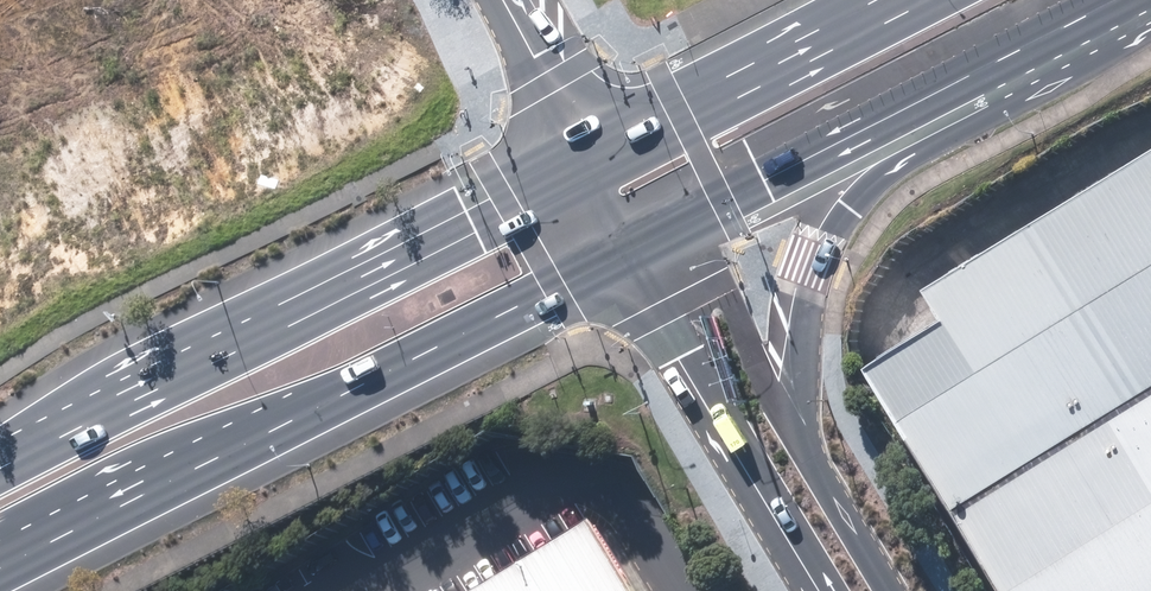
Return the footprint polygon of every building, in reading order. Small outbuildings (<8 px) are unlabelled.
[(938,285),(954,317),(876,363),(1018,590),(1150,590),(1150,155),(938,285)] [(600,520),(486,590),(644,590),(600,520)]
